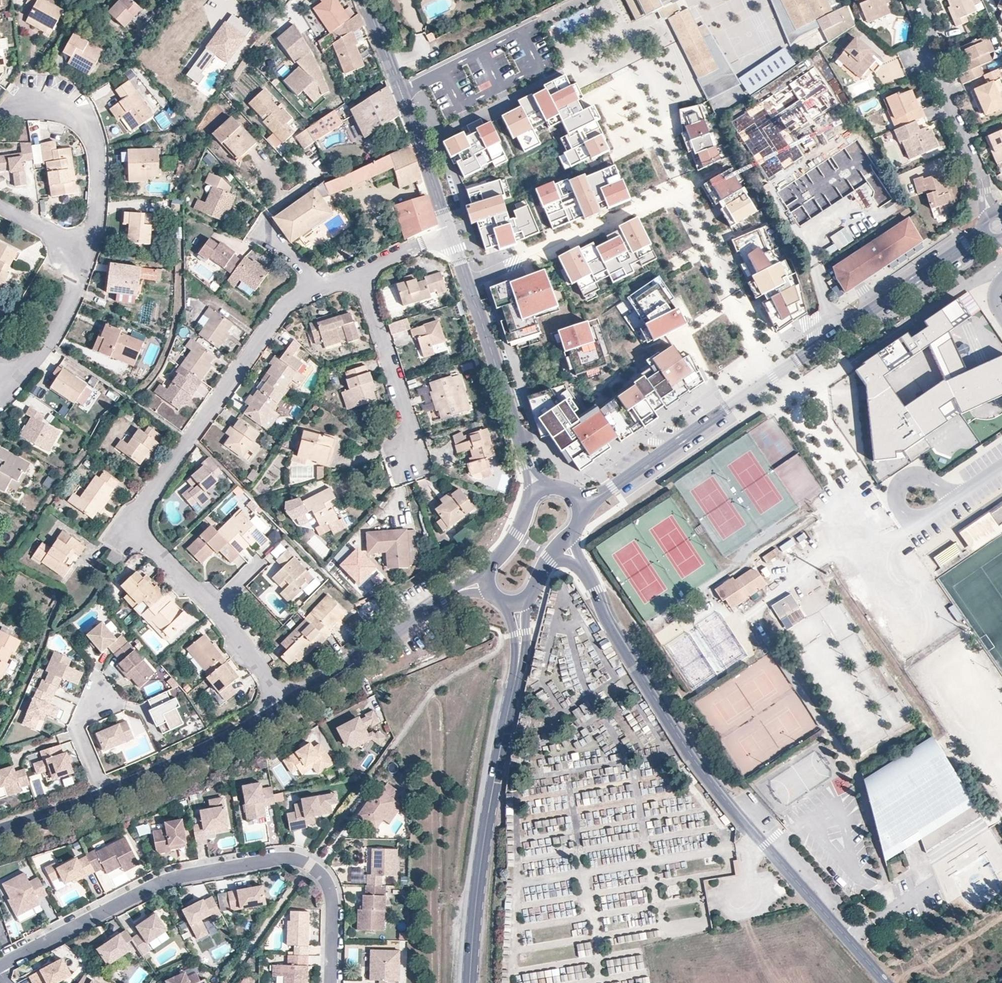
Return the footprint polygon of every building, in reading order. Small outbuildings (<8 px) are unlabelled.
[(28,18),(52,30),(63,11),(43,0),(28,0),(26,4),(33,8),(28,18)] [(141,10),(131,0),(119,0),(108,12),(124,28),(134,17),(141,10)] [(336,0),(322,0),(320,1),(321,3),(313,10),(329,34),(332,32),(350,20),(336,0)] [(645,16),(656,10),(663,7),(659,0),(637,0),(645,16)] [(667,18),(681,11),(676,1),(672,3),(671,0),(659,0),(663,7),(656,10),(661,21),(667,18)] [(770,4),(789,47),(798,38),(820,28),(817,21),(795,32),(779,0),(769,0),(770,4)] [(795,32),(817,21),(820,28),(822,32),(841,23),(836,12),(832,14),(826,0),(817,0),(816,1),(816,0),(779,0),(795,32)] [(867,0),(859,4),(866,19),(879,13),(880,16),(889,13),(885,3),(883,0),(867,0)] [(951,6),(957,19),(965,15),(976,11),(973,4),(971,0),(948,0),(951,6)] [(957,19),(951,6),(947,8),(956,26),(968,22),(965,15),(957,19)] [(696,80),(717,70),(697,27),(687,9),(681,11),(667,18),(685,57),(696,80)] [(144,12),(141,10),(134,17),(137,20),(144,12)] [(879,13),(866,19),(867,22),(880,16),(879,13)] [(254,31),(231,14),(185,77),(199,87),(206,77),(202,74),(216,54),(229,64),(254,31)] [(332,32),(336,42),(334,43),(341,62),(346,74),(363,68),(355,46),(367,36),(358,14),(350,20),(332,32)] [(52,30),(28,18),(25,23),(49,36),(52,30)] [(309,48),(295,24),(278,39),(296,63),(297,62),(300,65),(284,80),(298,95),(300,94),(313,109),(326,97),(323,94),(330,90),(326,81),(321,71),(317,62),(313,54),(309,48)] [(696,80),(699,87),(722,76),(733,75),(717,47),(704,24),(697,27),(717,70),(696,80)] [(63,53),(71,57),(81,63),(78,69),(89,76),(103,51),(73,34),(63,53)] [(959,74),(963,83),(983,74),(984,74),(980,66),(991,61),(988,53),(994,50),(987,36),(960,47),(966,61),(962,63),(966,71),(959,74)] [(866,54),(870,50),(855,37),(844,50),(850,55),(843,64),(851,71),(853,69),(861,77),(868,68),(873,72),(879,65),(870,57),(866,54)] [(956,48),(962,63),(966,61),(960,47),(956,48)] [(738,80),(750,97),(795,65),(783,48),(738,80)] [(850,55),(844,50),(837,59),(843,64),(850,55)] [(81,63),(71,57),(67,64),(78,69),(81,63)] [(247,64),(242,60),(237,68),(241,72),(247,64)] [(838,102),(815,67),(731,122),(768,179),(804,155),(790,134),(838,102)] [(997,68),(984,74),(983,74),(986,84),(973,90),(977,98),(979,98),(981,103),(979,104),(984,114),(1001,106),(1001,81),(997,68)] [(859,78),(861,77),(853,69),(851,71),(859,78)] [(115,90),(120,97),(124,94),(127,98),(124,101),(123,100),(110,109),(117,119),(121,116),(126,113),(137,128),(154,116),(128,81),(115,90)] [(524,112),(504,122),(514,142),(520,139),(526,151),(537,146),(530,131),(546,124),(550,131),(561,128),(566,138),(562,140),(569,154),(563,156),(570,171),(608,152),(596,126),(600,124),(594,112),(584,116),(578,103),(582,101),(577,89),(569,93),(563,81),(544,90),(548,97),(532,105),(529,99),(520,104),(524,112)] [(365,138),(399,116),(395,105),(387,87),(351,110),(365,138)] [(262,117),(263,116),(266,114),(268,117),(266,119),(263,121),(273,132),(275,130),(285,141),(294,133),(287,124),(291,119),(282,109),(280,111),(270,99),(272,98),(264,89),(249,103),(262,117)] [(913,111),(919,108),(912,90),(909,91),(912,100),(909,101),(913,111)] [(977,98),(973,90),(969,91),(980,116),(984,114),(979,104),(981,103),(979,98),(977,98)] [(914,121),(925,116),(921,108),(919,108),(913,111),(909,101),(912,100),(909,91),(898,95),(898,93),(886,98),(894,118),(891,119),(895,129),(914,121)] [(894,118),(886,98),(882,99),(891,119),(894,118)] [(342,106),(338,110),(345,117),(349,113),(342,106)] [(692,160),(696,172),(719,161),(713,148),(712,148),(702,122),(703,121),(698,106),(678,111),(680,125),(682,125),(685,133),(681,134),(679,134),(687,154),(689,153),(692,152),(694,159),(692,160)] [(307,129),(314,142),(342,124),(334,111),(311,126),(307,129)] [(132,131),(137,128),(126,113),(121,116),(132,131)] [(213,135),(221,144),(223,143),(231,151),(234,149),(242,156),(256,144),(232,118),(213,135)] [(895,129),(894,130),(899,142),(901,141),(909,159),(937,147),(930,129),(928,130),(925,131),(924,127),(918,129),(914,121),(895,129)] [(349,127),(358,145),(364,142),(355,124),(349,127)] [(509,163),(491,125),(474,134),(475,136),(465,141),(464,137),(443,147),(450,163),(455,161),(464,180),(480,173),(478,169),(492,162),(495,169),(509,163)] [(304,149),(314,142),(307,129),(296,137),(304,149)] [(281,146),(285,141),(275,130),(273,132),(270,134),(281,146)] [(988,136),(995,152),(991,153),(996,164),(1001,161),(1001,130),(988,136)] [(995,152),(988,136),(984,137),(991,153),(995,152)] [(154,137),(141,140),(142,147),(154,147),(154,137)] [(31,148),(30,140),(20,142),(21,148),(31,148)] [(857,140),(777,192),(799,227),(867,182),(874,190),(872,197),(879,207),(893,199),(857,140)] [(64,160),(62,149),(57,150),(55,142),(41,144),(44,164),(47,164),(52,197),(77,193),(75,181),(71,182),(68,159),(64,160)] [(223,143),(221,144),(236,161),(242,156),(234,149),(231,151),(223,143)] [(314,189),(319,197),(331,195),(352,187),(354,190),(371,182),(370,179),(393,169),(400,188),(422,180),(410,146),(399,151),(376,162),(360,169),(349,173),(325,184),(324,182),(314,189)] [(33,159),(31,148),(21,148),(21,152),(0,155),(0,170),(8,169),(12,171),(14,186),(25,184),(23,160),(33,159)] [(71,148),(62,149),(64,160),(68,159),(71,182),(75,181),(71,148)] [(128,151),(129,178),(147,178),(159,177),(158,150),(128,151)] [(552,186),(535,194),(552,234),(582,221),(584,225),(601,218),(597,208),(605,205),(608,213),(630,204),(614,168),(570,187),(568,182),(553,188),(552,186)] [(733,173),(730,169),(699,187),(711,207),(719,203),(722,208),(718,211),(727,228),(754,213),(743,196),(745,195),(741,189),(739,190),(734,181),(739,178),(735,171),(733,173)] [(222,221),(225,213),(229,204),(232,205),(236,196),(229,193),(231,188),(222,178),(210,173),(206,183),(213,186),(205,203),(198,200),(194,209),(222,221)] [(950,202),(946,189),(941,173),(922,178),(922,176),(913,179),(918,193),(926,191),(931,208),(939,206),(941,213),(953,210),(950,202)] [(511,198),(505,182),(467,194),(472,210),(465,212),(471,230),(477,227),(484,254),(498,251),(499,255),(516,251),(514,246),(539,235),(526,201),(515,205),(518,214),(513,216),(516,222),(509,225),(502,202),(511,198)] [(950,188),(946,189),(950,202),(954,201),(950,188)] [(313,190),(274,218),(291,242),(299,236),(331,213),(319,197),(314,189),(313,190)] [(401,227),(405,239),(437,225),(433,211),(427,195),(394,206),(401,227)] [(171,203),(171,199),(161,199),(161,217),(171,218),(171,210),(171,203)] [(401,227),(394,206),(386,209),(393,230),(401,227)] [(917,210),(832,266),(834,277),(844,293),(861,282),(864,280),(929,236),(917,210)] [(159,215),(124,212),(123,224),(129,225),(128,243),(150,244),(151,231),(158,231),(159,215)] [(331,213),(299,236),(301,239),(322,224),(333,216),(331,213)] [(655,257),(638,220),(612,233),(616,242),(597,251),(593,244),(559,260),(572,287),(578,284),(584,297),(594,292),(591,286),(609,277),(614,287),(634,277),(630,269),(655,257)] [(771,250),(761,227),(728,241),(733,252),(735,251),(741,262),(736,264),(744,280),(749,277),(750,281),(745,283),(753,299),(765,294),(768,299),(760,303),(775,334),(805,313),(798,285),(789,289),(784,278),(790,276),(782,261),(777,264),(768,252),(771,250)] [(232,274),(241,261),(233,255),(235,253),(220,243),(218,246),(209,239),(198,255),(207,261),(210,258),(232,274)] [(0,242),(0,292),(9,274),(7,272),(18,251),(0,242)] [(252,262),(245,256),(242,260),(241,261),(232,274),(240,280),(255,291),(269,271),(262,265),(260,268),(252,262)] [(111,263),(109,274),(112,275),(111,280),(109,279),(107,293),(117,294),(117,297),(134,299),(134,297),(137,297),(139,279),(155,281),(156,269),(111,263)] [(557,307),(543,270),(509,283),(508,281),(490,288),(497,309),(500,307),(508,334),(506,334),(510,346),(514,344),(536,334),(539,333),(533,316),(557,307)] [(416,280),(406,283),(397,286),(404,306),(430,297),(429,293),(437,291),(438,294),(446,291),(440,273),(425,277),(425,280),(416,283),(416,280)] [(232,274),(226,282),(234,288),(240,280),(232,274)] [(404,277),(406,283),(416,280),(414,274),(404,277)] [(651,342),(684,326),(676,309),(674,310),(668,302),(673,299),(657,277),(625,299),(643,326),(651,340),(651,342)] [(830,293),(839,298),(843,292),(834,286),(830,293)] [(925,441),(960,418),(944,385),(966,375),(950,336),(981,312),(969,293),(855,374),(867,392),(874,464),(894,462),(895,457),(906,455),(911,462),(932,450),(925,441)] [(197,323),(203,327),(215,311),(209,307),(197,323)] [(198,334),(219,349),(224,342),(222,340),(228,332),(233,325),(215,311),(203,327),(198,334)] [(318,323),(317,321),(309,324),(316,344),(323,342),(324,344),(340,338),(336,328),(342,326),(348,343),(359,339),(351,313),(333,319),(318,323)] [(317,319),(317,321),(318,323),(333,319),(331,314),(317,319)] [(389,325),(392,335),(409,330),(406,320),(389,325)] [(413,337),(414,337),(421,335),(422,338),(418,340),(422,352),(433,349),(432,346),(444,342),(437,321),(411,330),(413,337)] [(574,376),(606,365),(593,326),(588,328),(586,322),(556,331),(568,371),(572,369),(574,376)] [(107,325),(102,336),(101,338),(104,339),(99,352),(110,357),(113,350),(136,360),(143,343),(120,334),(121,331),(107,325)] [(651,340),(643,326),(638,329),(645,343),(651,340)] [(222,340),(224,342),(230,333),(228,332),(222,340)] [(538,337),(536,334),(514,344),(515,347),(538,337)] [(101,338),(102,336),(99,335),(93,349),(99,352),(104,339),(101,338)] [(281,348),(286,351),(301,361),(306,353),(288,337),(281,348)] [(185,346),(191,350),(197,343),(191,338),(185,346)] [(340,338),(324,344),(325,347),(341,342),(340,338)] [(191,350),(180,366),(201,380),(207,373),(204,371),(210,363),(215,356),(197,343),(191,350)] [(641,376),(595,408),(597,411),(578,424),(563,401),(559,404),(548,389),(526,396),(535,425),(539,438),(548,435),(559,452),(563,449),(578,471),(591,462),(591,461),(609,449),(608,447),(617,440),(619,442),(641,427),(642,428),(656,418),(652,412),(662,406),(663,407),(686,392),(687,393),(702,383),(688,355),(680,360),(671,346),(649,360),(657,371),(644,380),(641,376)] [(435,354),(433,349),(422,352),(423,357),(435,354)] [(133,367),(136,360),(113,350),(110,357),(133,367)] [(270,375),(266,383),(282,394),(287,387),(292,379),(299,385),(305,377),(297,371),(303,363),(301,361),(286,351),(280,359),(275,356),(270,364),(272,365),(267,373),(270,375)] [(960,418),(1001,398),(1001,358),(966,375),(944,385),(960,418)] [(204,371),(207,373),(212,365),(210,363),(204,371)] [(346,380),(350,389),(355,407),(377,400),(374,391),(371,382),(373,381),(370,372),(369,372),(366,365),(345,372),(348,379),(346,380)] [(56,379),(63,369),(58,366),(51,375),(56,379)] [(201,380),(180,366),(176,372),(178,374),(167,388),(161,397),(179,409),(184,402),(190,394),(192,396),(198,388),(197,387),(201,380)] [(87,385),(63,369),(56,379),(51,387),(75,403),(76,401),(83,392),(87,385)] [(451,376),(441,379),(431,383),(429,383),(432,392),(430,392),(432,401),(435,400),(438,410),(441,418),(462,412),(454,388),(463,385),(459,374),(451,377),(451,376)] [(266,383),(262,379),(256,388),(258,389),(260,390),(266,383)] [(273,411),(284,396),(282,394),(266,383),(260,390),(258,389),(253,396),(250,394),(245,402),(250,406),(244,414),(262,426),(263,425),(268,429),(278,415),(273,411)] [(161,397),(167,388),(160,384),(154,392),(161,397)] [(470,409),(463,385),(454,388),(462,412),(470,409)] [(355,407),(350,389),(342,392),(348,409),(355,407)] [(89,396),(83,392),(76,401),(83,405),(89,396)] [(187,404),(192,396),(190,394),(184,402),(187,404)] [(31,417),(27,425),(32,428),(28,437),(35,441),(34,443),(49,452),(60,432),(41,422),(45,415),(29,407),(26,414),(31,417)] [(240,419),(234,427),(236,429),(231,436),(225,444),(242,457),(248,449),(254,441),(259,433),(240,419)] [(32,428),(27,425),(20,436),(34,443),(35,441),(28,437),(32,428)] [(236,429),(234,427),(231,425),(225,433),(231,436),(236,429)] [(139,429),(128,443),(122,451),(140,465),(146,457),(151,450),(153,451),(159,443),(157,442),(161,435),(149,426),(144,432),(139,429)] [(468,450),(470,457),(473,456),(475,461),(471,462),(467,464),(470,474),(480,471),(490,468),(487,458),(495,455),(486,428),(463,436),(465,442),(454,445),(457,453),(468,450)] [(304,431),(298,452),(298,456),(297,457),(306,459),(327,464),(334,438),(304,431)] [(122,451),(128,443),(122,439),(116,447),(122,451)] [(261,446),(254,441),(248,449),(255,455),(261,446)] [(298,456),(298,452),(282,446),(280,449),(293,454),(291,461),(304,464),(306,459),(297,457),(298,456)] [(6,461),(4,465),(2,464),(0,468),(0,489),(5,491),(12,478),(17,481),(23,471),(25,473),(30,463),(0,447),(0,458),(6,461)] [(223,472),(208,457),(202,463),(204,465),(196,472),(191,476),(191,477),(196,482),(191,486),(193,489),(183,497),(191,506),(197,502),(200,506),(211,498),(206,493),(219,482),(216,478),(223,472)] [(204,465),(202,463),(194,469),(196,472),(204,465)] [(810,500),(810,463),(786,463),(785,499),(810,500)] [(316,467),(316,480),(323,480),(324,468),(316,467)] [(492,476),(490,468),(480,471),(483,480),(492,476)] [(247,477),(253,482),(259,474),(253,469),(247,477)] [(27,474),(25,473),(23,471),(17,481),(12,478),(5,491),(7,493),(10,487),(17,491),(27,474)] [(103,504),(106,505),(111,497),(109,495),(118,482),(104,471),(99,477),(96,475),(80,497),(74,493),(68,501),(92,519),(98,512),(103,504)] [(47,477),(42,485),(49,489),(53,481),(47,477)] [(196,482),(191,477),(186,481),(191,486),(196,482)] [(181,494),(183,497),(193,489),(191,486),(181,494)] [(300,498),(285,502),(284,510),(293,520),(296,518),(312,510),(316,517),(320,525),(315,527),(319,535),(331,529),(333,534),(346,527),(342,518),(339,520),(333,508),(329,511),(325,503),(329,501),(335,498),(330,487),(301,501),(300,498)] [(435,509),(442,518),(448,527),(474,509),(459,489),(451,495),(449,493),(440,500),(443,504),(435,509)] [(500,504),(506,505),(508,498),(499,496),(500,504)] [(333,508),(329,501),(325,503),(329,511),(333,508)] [(989,512),(999,527),(1001,525),(1001,503),(989,512)] [(100,514),(106,505),(103,504),(98,512),(100,514)] [(229,513),(233,516),(234,518),(243,510),(238,505),(229,513)] [(217,531),(240,554),(250,545),(251,546),(255,542),(261,548),(269,540),(263,534),(249,519),(250,518),(243,510),(234,518),(233,516),(217,531)] [(312,510),(296,518),(300,525),(316,517),(312,510)] [(427,526),(422,510),(417,512),(422,528),(427,526)] [(249,519),(263,534),(268,529),(254,515),(250,518),(249,519)] [(448,527),(442,518),(437,522),(442,531),(448,527)] [(231,562),(240,554),(217,531),(212,526),(187,550),(197,560),(211,548),(215,551),(217,553),(219,551),(231,562)] [(42,543),(33,556),(43,563),(63,577),(70,567),(67,564),(63,562),(73,548),(76,550),(81,542),(64,530),(51,548),(42,543)] [(274,544),(281,538),(275,530),(268,536),(274,544)] [(368,552),(387,550),(389,550),(390,554),(387,554),(389,566),(410,565),(418,560),(416,530),(406,531),(406,535),(398,535),(398,532),(367,534),(368,552)] [(86,546),(81,542),(76,550),(73,548),(63,562),(67,564),(75,553),(80,556),(86,546)] [(940,567),(962,554),(957,544),(934,557),(940,567)] [(201,564),(215,551),(211,548),(197,560),(201,564)] [(357,548),(340,565),(360,586),(377,569),(357,548)] [(284,589),(282,591),(292,601),(315,579),(287,550),(276,561),(283,568),(272,578),(279,586),(280,585),(284,589)] [(762,557),(770,574),(785,567),(777,550),(762,557)] [(105,559),(115,567),(122,559),(111,551),(105,559)] [(43,563),(33,556),(30,560),(40,566),(43,563)] [(128,593),(132,598),(147,583),(143,578),(136,571),(121,585),(128,593)] [(752,575),(749,571),(734,580),(732,577),(714,590),(721,601),(724,599),(731,609),(747,599),(746,598),(749,596),(750,597),(756,593),(754,589),(756,587),(759,591),(767,586),(757,572),(752,575)] [(143,578),(147,583),(149,581),(151,579),(147,575),(143,578)] [(134,609),(141,616),(142,615),(165,593),(157,585),(155,587),(153,588),(147,583),(132,598),(138,605),(134,609)] [(292,601),(282,591),(279,594),(289,603),(292,601)] [(172,599),(166,592),(165,593),(142,615),(148,622),(152,619),(169,637),(190,617),(184,611),(180,615),(178,612),(179,610),(171,601),(172,599)] [(124,598),(128,602),(132,598),(128,593),(124,598)] [(327,594),(305,619),(325,638),(331,631),(327,628),(338,617),(341,619),(346,613),(327,594)] [(791,596),(772,608),(780,621),(799,610),(791,596)] [(128,602),(134,609),(138,605),(132,598),(128,602)] [(344,623),(341,619),(338,617),(327,628),(331,631),(333,629),(336,631),(344,623)] [(165,641),(169,637),(152,619),(148,622),(165,641)] [(325,638),(305,619),(284,639),(291,646),(287,650),(281,657),(289,665),(295,659),(291,655),(299,647),(306,654),(307,656),(316,647),(317,648),(327,639),(325,638)] [(292,619),(287,624),(290,628),(296,623),(292,619)] [(113,653),(127,642),(120,634),(116,639),(102,623),(87,636),(91,642),(95,646),(101,652),(107,647),(112,654),(113,653)] [(1,630),(0,630),(0,675),(7,663),(4,661),(10,650),(13,651),(15,652),(21,640),(20,640),(12,636),(8,634),(1,630)] [(208,675),(226,661),(222,655),(213,644),(204,634),(187,649),(194,658),(205,671),(208,675)] [(291,646),(284,639),(281,643),(287,650),(291,646)] [(154,672),(127,642),(113,653),(121,661),(116,665),(125,675),(127,673),(130,677),(139,686),(141,686),(149,679),(147,678),(154,672)] [(213,644),(222,655),(224,653),(215,642),(213,644)] [(298,662),(306,654),(299,647),(291,655),(295,659),(298,662)] [(7,663),(13,651),(10,650),(4,661),(7,663)] [(42,678),(38,689),(53,695),(54,696),(58,685),(54,684),(58,675),(78,684),(84,671),(69,665),(72,658),(54,651),(46,670),(49,671),(45,680),(42,678)] [(200,675),(205,671),(194,658),(189,662),(200,675)] [(208,675),(206,677),(226,701),(236,692),(230,684),(236,679),(230,672),(234,669),(227,661),(226,661),(208,675)] [(0,675),(0,679),(1,680),(9,664),(7,663),(0,675)] [(240,676),(234,669),(230,672),(236,679),(240,676)] [(53,695),(38,689),(23,724),(34,729),(38,720),(41,721),(44,714),(55,718),(59,708),(49,704),(53,695)] [(166,691),(147,700),(152,709),(148,710),(154,721),(156,720),(158,725),(162,734),(184,723),(176,708),(180,706),(176,698),(170,700),(166,691)] [(357,719),(338,729),(346,746),(348,745),(354,749),(356,748),(361,741),(363,742),(367,735),(364,729),(370,725),(372,728),(380,723),(374,711),(365,715),(367,718),(368,721),(361,724),(358,722),(357,719)] [(113,727),(107,730),(97,734),(105,751),(136,738),(128,721),(113,727)] [(377,735),(373,740),(381,746),(387,737),(378,732),(377,735)] [(361,741),(356,748),(373,740),(377,735),(372,733),(367,735),(363,742),(361,741)] [(863,779),(864,783),(934,739),(932,736),(863,779)] [(934,739),(864,783),(883,853),(971,797),(934,739)] [(65,755),(61,744),(40,751),(44,762),(35,765),(37,774),(51,770),(54,780),(73,774),(69,764),(68,758),(66,754),(65,755)] [(303,750),(285,762),(294,774),(300,769),(301,771),(312,763),(315,767),(316,768),(318,767),(322,773),(335,764),(321,744),(315,749),(311,744),(306,747),(308,749),(304,752),(303,750)] [(312,763),(301,771),(304,775),(315,767),(312,763)] [(30,785),(25,770),(16,773),(13,774),(10,768),(0,771),(0,801),(22,793),(21,789),(30,785)] [(64,787),(74,785),(72,778),(62,780),(64,787)] [(272,805),(276,805),(274,796),(272,788),(263,790),(261,784),(243,788),(247,805),(251,804),(254,820),(267,817),(265,807),(264,803),(268,802),(268,806),(272,805)] [(398,807),(395,792),(385,784),(379,792),(375,789),(356,816),(374,829),(388,809),(394,814),(398,807)] [(335,793),(328,795),(332,814),(337,804),(335,793)] [(296,813),(299,830),(308,828),(307,825),(316,824),(315,817),(314,814),(321,813),(321,816),(332,814),(328,795),(302,800),(302,804),(294,805),(296,813)] [(971,797),(883,853),(885,862),(922,839),(926,852),(983,816),(976,805),(971,797)] [(194,826),(198,845),(208,843),(207,835),(206,831),(229,826),(224,798),(210,801),(212,809),(202,811),(204,824),(194,826)] [(247,805),(245,806),(249,821),(254,820),(251,804),(247,805)] [(381,833),(394,814),(388,809),(374,829),(381,833)] [(299,830),(296,813),(287,814),(291,832),(299,830)] [(185,846),(180,821),(163,824),(165,830),(151,833),(154,851),(157,854),(169,852),(169,850),(168,847),(175,845),(176,848),(185,846)] [(229,826),(206,831),(207,835),(230,831),(229,826)] [(97,849),(87,854),(88,856),(96,871),(97,872),(105,867),(108,873),(123,866),(127,864),(130,869),(141,864),(127,837),(98,851),(97,849)] [(395,850),(370,850),(370,861),(372,863),(372,867),(369,867),(369,875),(365,875),(365,886),(380,886),(380,876),(395,876),(395,850)] [(56,863),(46,868),(53,881),(63,876),(66,883),(74,879),(86,873),(87,876),(96,871),(88,856),(79,860),(78,858),(59,868),(56,863)] [(26,872),(4,883),(11,898),(9,899),(18,916),(30,910),(29,906),(32,904),(34,908),(42,904),(40,899),(49,895),(39,877),(31,881),(26,872)] [(292,882),(295,877),(286,872),(283,876),(292,882)] [(75,882),(87,876),(86,873),(74,879),(75,882)] [(365,882),(365,874),(352,873),(351,881),(365,882)] [(63,876),(53,881),(58,891),(68,886),(66,883),(63,876)] [(261,886),(226,893),(230,911),(265,904),(261,886)] [(361,910),(356,910),(356,930),(376,930),(377,910),(383,910),(383,886),(380,886),(365,886),(363,886),(363,895),(361,895),(361,910)] [(202,901),(182,911),(197,940),(207,935),(200,921),(209,916),(211,920),(220,915),(211,897),(202,902),(202,901)] [(307,911),(292,911),(292,920),(289,920),(286,920),(286,945),(293,945),(293,951),(293,955),(307,955),(307,927),(305,927),(305,924),(306,922),(307,923),(307,911)] [(141,934),(132,940),(139,950),(144,956),(152,950),(149,945),(168,932),(157,915),(149,920),(145,923),(143,920),(135,926),(141,934)] [(132,940),(127,932),(98,951),(109,967),(130,952),(132,955),(139,950),(132,940)] [(578,958),(593,956),(590,943),(576,945),(578,958)] [(369,950),(369,980),(379,981),(379,982),(393,982),(393,981),(398,981),(398,951),(369,950)] [(307,955),(293,955),(287,955),(286,965),(272,964),(271,976),(284,976),(287,979),(287,982),(306,982),(306,974),(303,970),(303,965),(306,965),(307,955)] [(30,976),(33,982),(59,982),(72,977),(64,960),(30,976)] [(240,982),(248,982),(248,971),(240,982)] [(161,982),(206,982),(204,979),(199,981),(196,973),(187,977),(185,972),(162,981),(161,982)] [(76,982),(97,982),(91,979),(90,980),(82,974),(76,982)]
